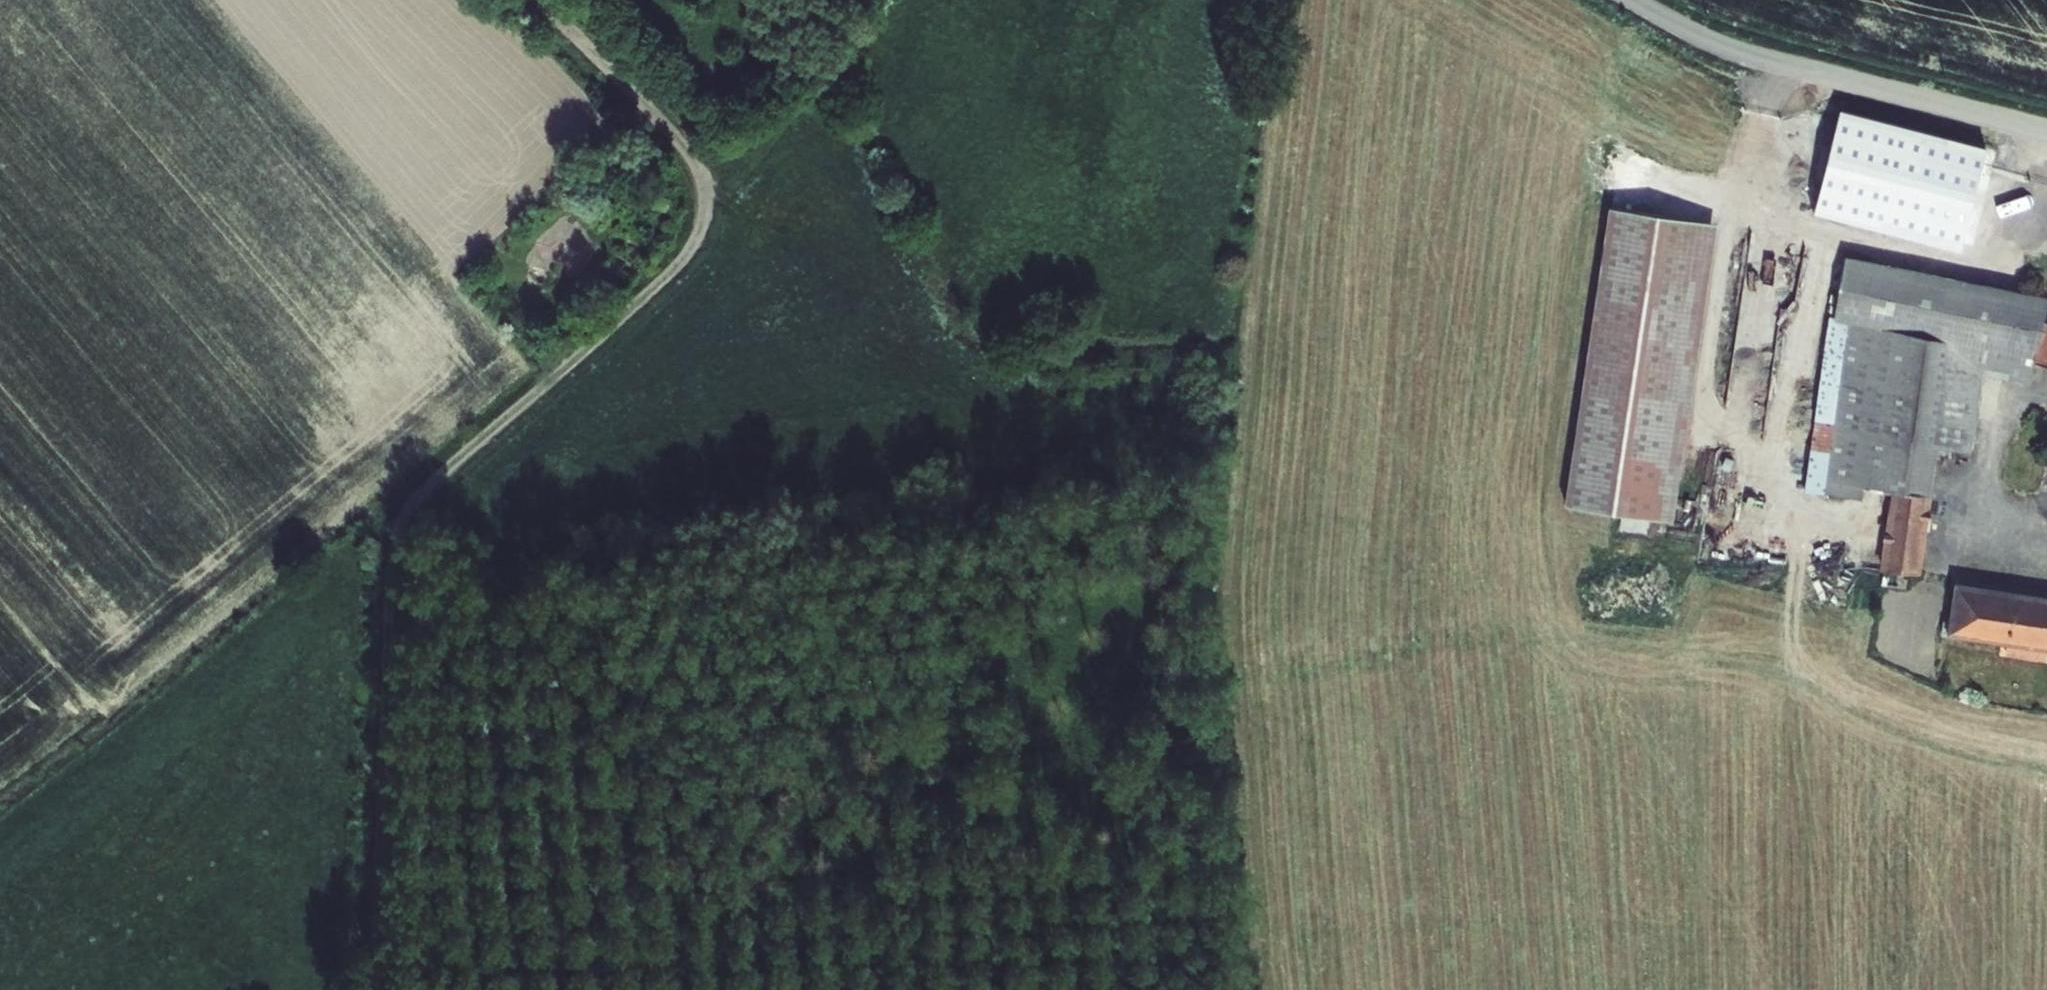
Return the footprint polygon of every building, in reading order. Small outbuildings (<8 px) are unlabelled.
[(1987,161),(1846,111),(1813,203),(1954,253),(1987,161)] [(1679,521),(1723,223),(1617,207),(1572,505),(1613,512),(1679,521)] [(2039,382),(2043,359),(2046,341),(2046,292),(1853,254),(1810,470),(1898,487),(1883,561),(1917,568),(1942,444),(1976,451),(1992,372),(2039,382)] [(1954,584),(1948,621),(1940,619),(1935,643),(2003,656),(2002,661),(2045,669),(2046,664),(2046,601),(1954,584)]
